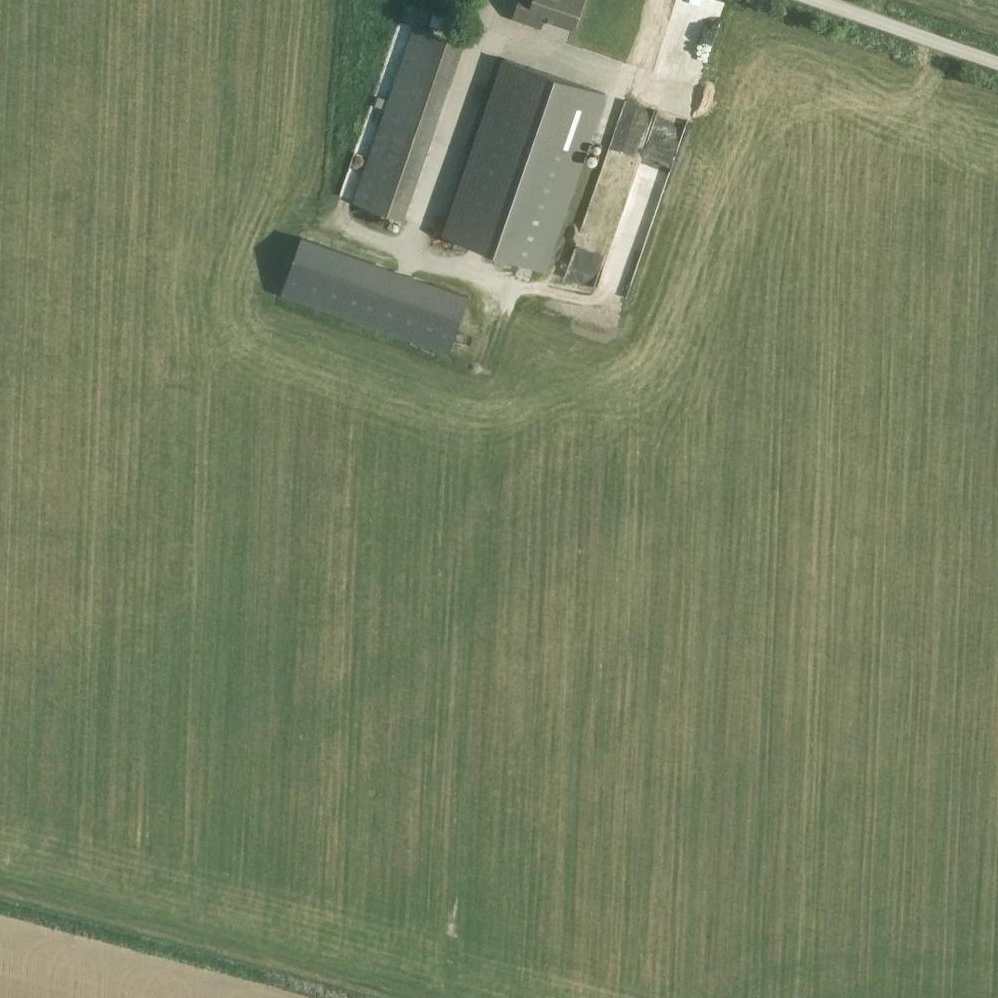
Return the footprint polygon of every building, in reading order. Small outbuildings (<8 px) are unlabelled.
[(533,1),(532,0),(520,0),(514,18),(542,28),(546,16),(576,26),(585,0),(534,0),(533,1)] [(709,28),(716,6),(703,2),(696,24),(709,28)] [(463,45),(413,28),(353,201),(402,218),(463,45)] [(605,92),(505,57),(444,234),(544,269),(605,92)] [(568,276),(599,286),(630,191),(658,200),(685,116),(649,104),(647,111),(623,103),(568,276)] [(318,307),(459,349),(478,287),(306,237),(291,289),(321,298),(318,307)]
